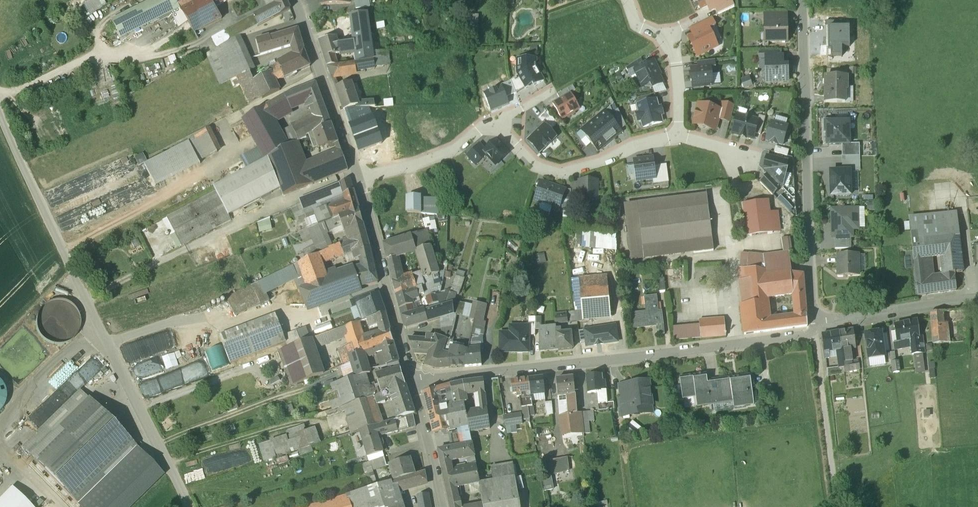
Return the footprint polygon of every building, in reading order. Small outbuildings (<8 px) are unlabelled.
[(105,8),(101,0),(94,0),(86,3),(91,14),(105,8)] [(110,21),(120,38),(178,9),(173,0),(152,0),(110,21)] [(178,9),(196,0),(173,0),(178,9)] [(178,9),(193,33),(221,18),(214,7),(210,0),(196,0),(178,9)] [(276,4),(235,25),(240,35),(290,9),(286,0),(274,0),(276,4)] [(368,0),(354,2),(355,9),(369,8),(368,0)] [(700,9),(707,6),(709,9),(712,10),(715,8),(712,3),(719,0),(696,0),(700,9)] [(712,3),(715,8),(718,14),(734,6),(731,0),(719,0),(712,3)] [(477,35),(477,13),(468,12),(467,35),(477,35)] [(356,52),(357,62),(374,60),(373,52),(371,52),(367,14),(351,16),(354,42),(356,52)] [(712,17),(694,25),(697,33),(708,28),(708,29),(716,25),(712,17)] [(786,21),(764,21),(765,33),(768,33),(768,41),(787,41),(786,21)] [(848,45),(848,25),(827,25),(827,49),(829,49),(830,55),(841,55),(841,45),(848,45)] [(697,33),(688,37),(697,55),(717,46),(708,29),(708,28),(697,33)] [(269,37),(256,40),(260,55),(291,45),(291,46),(301,43),(299,36),(297,29),(269,37)] [(336,37),(319,41),(324,56),(334,55),(356,52),(354,42),(338,44),(336,37)] [(235,38),(232,40),(232,39),(215,49),(230,79),(250,71),(235,38)] [(301,43),(291,46),(294,55),(303,50),(301,43)] [(215,49),(206,54),(219,85),(230,79),(215,49)] [(294,55),(293,55),(277,63),(285,77),(287,76),(288,78),(295,75),(294,73),(309,66),(304,52),(303,50),(294,55)] [(385,52),(373,52),(374,60),(375,68),(389,66),(388,52),(385,52)] [(334,55),(324,56),(327,66),(337,65),(334,55)] [(783,66),(782,57),(776,57),(766,57),(766,58),(766,72),(770,72),(770,81),(787,81),(787,66),(783,66)] [(640,58),(625,68),(628,73),(634,70),(644,65),(640,58)] [(536,59),(521,59),(521,68),(517,67),(517,73),(519,77),(525,87),(532,83),(534,86),(543,80),(536,68),(536,59)] [(337,65),(327,66),(333,81),(356,71),(375,68),(374,60),(357,62),(337,65)] [(644,65),(634,70),(642,87),(650,83),(652,88),(662,83),(656,70),(658,69),(654,61),(644,65)] [(277,63),(272,66),(274,69),(270,71),(275,81),(285,77),(277,63)] [(698,68),(691,68),(691,75),(690,75),(690,81),(692,81),(693,87),(712,85),(711,67),(710,66),(698,68)] [(250,71),(230,79),(234,88),(240,86),(254,80),(250,71)] [(270,71),(254,80),(261,99),(279,90),(275,81),(270,71)] [(847,76),(825,76),(825,94),(824,94),(824,102),(825,102),(845,102),(845,90),(847,90),(847,76)] [(519,77),(517,79),(516,77),(510,80),(516,93),(525,87),(519,77)] [(748,78),(742,80),(744,87),(751,85),(748,78)] [(254,80),(240,86),(249,105),(261,99),(254,80)] [(506,97),(516,93),(510,80),(501,84),(502,86),(506,97)] [(316,84),(289,94),(293,105),(303,100),(306,108),(312,106),(315,114),(325,110),(316,84)] [(350,84),(336,89),(344,110),(345,110),(349,109),(369,108),(375,107),(374,102),(357,103),(355,95),(357,95),(356,91),(353,92),(350,84)] [(572,85),(557,94),(560,99),(570,93),(575,90),(572,85)] [(508,102),(506,97),(502,86),(484,93),(491,110),(508,102)] [(579,109),(570,93),(560,99),(552,104),(561,119),(567,116),(568,116),(573,113),(573,112),(579,109)] [(282,96),(243,119),(259,149),(265,159),(268,157),(295,143),(306,137),(306,136),(309,135),(330,124),(325,110),(315,114),(316,117),(293,129),(292,127),(281,132),(275,122),(289,114),(289,106),(293,105),(289,94),(282,96)] [(655,94),(638,98),(640,105),(656,101),(655,94)] [(640,105),(638,106),(640,113),(636,114),(638,122),(642,121),(643,127),(662,122),(660,116),(663,115),(661,107),(658,108),(656,101),(640,105)] [(734,106),(722,103),(719,111),(720,111),(718,119),(729,123),(734,106)] [(719,111),(698,105),(693,124),(715,130),(718,119),(720,111),(719,111)] [(345,110),(350,125),(372,117),(369,108),(349,109),(345,110)] [(605,111),(620,130),(626,126),(619,110),(613,114),(610,108),(605,111)] [(544,125),(550,131),(558,124),(547,110),(538,119),(544,125)] [(620,130),(605,111),(582,131),(598,151),(622,132),(620,130)] [(758,121),(738,115),(732,135),(753,140),(755,134),(758,121)] [(350,125),(355,138),(379,129),(375,117),(372,117),(350,125)] [(758,121),(755,134),(761,135),(765,118),(759,117),(758,121)] [(836,119),(823,120),(824,133),(827,133),(827,123),(836,123),(836,119)] [(849,144),(849,122),(836,123),(827,123),(827,133),(827,144),(841,144),(849,144)] [(330,124),(309,135),(312,144),(316,142),(318,146),(327,143),(328,146),(338,143),(331,123),(330,124)] [(771,123),(767,140),(783,144),(788,127),(771,123)] [(550,131),(544,125),(528,141),(539,152),(556,136),(550,131)] [(383,142),(379,129),(355,138),(359,151),(383,142)] [(206,130),(187,139),(189,142),(199,161),(217,152),(206,130)] [(483,151),(486,154),(495,165),(508,153),(496,139),(485,149),(483,151)] [(189,142),(143,164),(154,186),(200,164),(189,142)] [(304,165),(295,143),(268,157),(281,188),(283,195),(347,170),(341,151),(304,165)] [(483,151),(485,149),(480,143),(466,155),(475,164),(486,154),(483,151)] [(842,156),(860,156),(859,143),(849,144),(841,144),(842,156)] [(776,147),(774,152),(787,156),(788,150),(776,147)] [(259,149),(241,159),(241,160),(237,162),(238,164),(229,169),(233,176),(265,159),(259,149)] [(141,152),(134,156),(138,163),(145,159),(141,152)] [(860,156),(842,156),(842,171),(849,171),(860,171),(860,156)] [(233,176),(214,186),(216,191),(228,215),(281,188),(268,157),(265,159),(233,176)] [(787,162),(767,157),(763,170),(768,175),(780,187),(782,185),(786,171),(784,170),(787,162)] [(635,176),(635,179),(638,181),(641,181),(642,179),(653,178),(655,178),(654,166),(652,158),(634,161),(636,174),(635,176)] [(653,184),(669,182),(667,164),(654,166),(655,178),(653,178),(653,184)] [(850,194),(849,171),(831,171),(831,195),(850,194)] [(66,202),(96,189),(90,175),(60,187),(66,202)] [(780,187),(768,175),(760,183),(772,195),(780,187)] [(350,179),(299,198),(304,210),(344,194),(353,191),(350,179)] [(596,181),(579,181),(579,183),(579,194),(579,198),(579,204),(587,204),(587,199),(596,199),(596,181)] [(565,190),(541,182),(535,200),(558,208),(559,206),(565,190)] [(570,190),(565,190),(559,206),(561,206),(563,202),(570,205),(570,190)] [(171,215),(166,217),(181,246),(231,220),(228,215),(216,191),(211,194),(210,195),(202,199),(200,200),(192,204),(190,205),(182,209),(180,210),(172,214),(171,215)] [(359,209),(353,191),(344,194),(346,202),(314,214),(316,219),(318,225),(328,221),(339,217),(359,209)] [(707,195),(677,199),(678,211),(708,207),(707,195)] [(421,198),(407,198),(407,212),(421,214),(421,198)] [(678,211),(677,199),(624,206),(632,259),(693,252),(692,240),(642,246),(639,216),(678,211)] [(768,200),(741,203),(745,235),(772,231),(768,200)] [(570,205),(563,202),(561,206),(561,207),(570,211),(570,205)] [(301,203),(291,207),(296,218),(305,214),(301,203)] [(678,211),(639,216),(642,246),(692,240),(712,237),(708,207),(678,211)] [(858,208),(832,209),(832,237),(835,237),(852,237),(854,237),(854,230),(859,230),(858,208)] [(359,209),(339,217),(342,225),(344,230),(351,228),(363,223),(359,209)] [(955,214),(936,216),(941,257),(943,275),(954,273),(962,272),(960,257),(962,257),(961,254),(960,254),(955,214)] [(936,216),(908,219),(917,296),(925,295),(924,280),(922,259),(930,258),(941,257),(936,216)] [(339,217),(328,221),(331,229),(342,225),(339,217)] [(259,232),(271,228),(268,218),(256,221),(259,232)] [(432,218),(424,220),(427,230),(435,228),(432,218)] [(316,219),(300,225),(301,231),(308,229),(318,225),(316,219)] [(363,223),(351,228),(354,239),(366,234),(363,223)] [(329,249),(318,225),(308,229),(315,245),(307,249),(310,258),(329,250),(329,249)] [(415,251),(430,246),(425,231),(411,236),(415,251)] [(613,234),(581,231),(580,244),(614,247),(613,234)] [(354,239),(340,245),(344,255),(345,256),(362,249),(363,251),(370,249),(366,234),(354,239)] [(415,251),(411,236),(383,245),(387,260),(396,257),(415,251)] [(712,237),(692,240),(693,252),(713,250),(712,237)] [(852,237),(835,237),(836,248),(852,248),(852,237)] [(310,258),(299,264),(299,263),(291,267),(293,275),(299,290),(300,290),(305,305),(324,299),(360,286),(354,269),(338,275),(335,268),(325,272),(321,263),(341,255),(341,256),(344,255),(340,245),(329,249),(329,250),(310,258)] [(430,246),(415,251),(422,273),(424,278),(438,274),(430,246)] [(370,249),(363,251),(362,249),(345,256),(348,263),(359,258),(362,268),(354,269),(360,286),(366,285),(377,282),(370,249)] [(766,256),(747,254),(748,279),(751,303),(740,304),(744,334),(755,332),(753,318),(770,316),(768,297),(792,294),(792,296),(805,294),(803,274),(791,273),(791,272),(789,252),(766,256)] [(747,254),(738,254),(739,280),(748,279),(747,254)] [(858,255),(838,256),(838,275),(859,274),(858,255)] [(396,257),(387,260),(390,275),(392,282),(401,279),(399,271),(396,257)] [(930,258),(922,259),(924,280),(932,279),(930,258)] [(291,267),(260,282),(263,289),(293,275),(291,267)] [(424,278),(422,279),(424,287),(427,286),(428,289),(441,286),(444,272),(438,274),(424,278)] [(422,273),(413,276),(416,289),(424,287),(422,279),(424,278),(422,273)] [(954,273),(943,275),(943,277),(932,279),(933,293),(956,290),(954,274),(954,273)] [(401,279),(392,282),(395,295),(416,289),(413,276),(401,279)] [(607,277),(579,280),(581,310),(582,315),(588,315),(610,313),(607,277)] [(932,279),(924,280),(925,295),(933,293),(932,279)] [(260,282),(247,288),(227,297),(236,316),(269,301),(263,289),(260,282)] [(416,289),(395,295),(398,304),(411,300),(418,298),(418,296),(423,294),(423,292),(422,291),(428,289),(427,286),(424,287),(416,289)] [(374,292),(351,300),(353,307),(357,306),(357,305),(372,300),(371,297),(375,295),(374,292)] [(454,293),(449,292),(448,297),(445,305),(452,303),(454,293)] [(443,299),(441,299),(440,293),(425,298),(421,301),(423,306),(437,302),(439,306),(445,305),(448,297),(444,296),(443,299)] [(375,295),(371,297),(372,300),(357,305),(357,306),(363,320),(367,319),(385,312),(378,294),(375,295)] [(805,294),(792,296),(795,315),(806,314),(807,314),(805,294)] [(657,295),(644,296),(646,312),(630,314),(632,328),(656,325),(657,334),(664,334),(662,310),(658,311),(657,295)] [(411,300),(398,304),(399,309),(412,305),(412,304),(411,300)] [(78,331),(80,323),(78,314),(73,307),(66,302),(58,301),(49,302),(42,307),(37,315),(36,323),(38,332),(42,339),(50,343),(58,345),(67,343),(74,338),(78,331)] [(439,306),(424,310),(427,322),(453,314),(452,303),(445,305),(439,306)] [(476,311),(471,336),(481,336),(483,336),(485,322),(482,322),(485,306),(472,303),(471,309),(476,311)] [(412,305),(399,309),(401,317),(415,313),(412,305)] [(450,339),(445,340),(442,338),(434,336),(434,337),(430,349),(429,350),(424,365),(436,369),(464,367),(468,350),(469,346),(469,343),(471,336),(476,311),(471,309),(460,307),(458,317),(455,316),(454,321),(453,327),(452,327),(450,339)] [(967,309),(943,311),(944,321),(967,319),(967,309)] [(415,313),(401,317),(405,328),(427,322),(424,310),(415,313)] [(581,310),(575,311),(576,322),(588,321),(588,315),(582,315),(581,310)] [(576,322),(575,311),(568,313),(569,323),(576,322)] [(943,311),(929,312),(930,322),(944,321),(943,311)] [(385,312),(367,319),(370,328),(379,325),(381,333),(363,338),(358,340),(360,351),(363,350),(363,351),(381,346),(381,345),(393,342),(390,331),(385,313),(385,312)] [(275,314),(219,335),(230,363),(286,342),(283,335),(275,314)] [(770,316),(753,318),(755,332),(807,325),(806,314),(795,315),(771,318),(770,316)] [(567,316),(555,317),(555,324),(567,323),(567,316)] [(723,318),(699,320),(699,325),(701,337),(725,335),(723,318)] [(917,320),(893,325),(894,332),(891,332),(894,350),(911,347),(912,355),(924,353),(922,337),(919,337),(917,320)] [(362,321),(339,329),(342,338),(348,336),(361,332),(359,326),(364,324),(362,321)] [(454,321),(440,322),(441,329),(452,327),(453,327),(454,321)] [(944,321),(930,322),(932,344),(946,342),(944,321)] [(584,329),(584,330),(585,341),(585,345),(617,341),(615,325),(584,329)] [(699,325),(689,326),(690,338),(701,337),(699,325)] [(516,333),(499,333),(499,352),(528,352),(528,336),(528,326),(516,326),(516,333)] [(689,326),(672,327),(674,340),(690,338),(689,326)] [(452,327),(441,329),(442,338),(445,340),(450,339),(452,327)] [(555,327),(540,329),(540,351),(557,349),(556,330),(555,327)] [(853,328),(838,330),(840,349),(846,348),(855,347),(853,328)] [(339,329),(311,339),(314,348),(342,338),(339,329)] [(573,332),(560,334),(560,329),(556,330),(557,349),(558,350),(572,349),(571,340),(574,340),(573,332)] [(838,330),(821,333),(825,358),(829,357),(828,351),(836,350),(840,349),(838,330)] [(296,331),(283,335),(286,342),(288,348),(301,343),(296,331)] [(361,332),(348,336),(350,343),(358,340),(363,338),(361,332)] [(884,352),(881,334),(881,332),(865,334),(869,359),(885,357),(884,352)] [(881,334),(884,352),(890,351),(887,333),(881,334)] [(425,340),(408,339),(411,349),(412,349),(429,350),(430,349),(434,337),(426,336),(425,340)] [(288,348),(279,351),(291,386),(323,374),(314,348),(311,339),(301,343),(288,348)] [(351,345),(338,350),(344,365),(351,362),(349,354),(360,351),(358,340),(350,343),(351,345)] [(393,342),(381,345),(381,346),(383,351),(383,352),(386,365),(387,365),(399,362),(393,342)] [(381,346),(363,351),(365,357),(383,351),(381,346)] [(858,360),(848,361),(846,348),(840,349),(843,366),(843,372),(859,369),(858,360)] [(479,349),(468,350),(464,367),(481,365),(479,349)] [(840,349),(836,350),(837,358),(833,359),(834,367),(843,366),(840,349)] [(360,351),(349,354),(351,362),(356,377),(370,373),(365,357),(363,351),(363,350),(360,351)] [(894,353),(890,353),(892,373),(899,372),(898,361),(895,362),(894,353)] [(342,366),(337,355),(329,359),(333,370),(342,366)] [(934,361),(927,361),(929,380),(935,380),(934,361)] [(155,386),(212,372),(209,362),(152,376),(155,386)] [(399,362),(387,365),(389,371),(400,368),(399,362)] [(834,367),(826,368),(827,376),(843,373),(843,372),(843,366),(834,367)] [(389,371),(375,375),(378,385),(369,388),(372,397),(381,394),(381,393),(405,385),(400,368),(389,371)] [(750,375),(707,381),(706,374),(680,377),(682,396),(699,394),(700,406),(733,402),(734,408),(754,405),(750,375)] [(602,375),(586,376),(587,393),(597,392),(606,391),(605,381),(602,381),(602,375)] [(354,377),(334,383),(334,384),(332,385),(336,398),(330,400),(333,409),(344,406),(362,400),(361,399),(359,391),(354,377)] [(542,377),(528,379),(530,396),(544,394),(542,377)] [(573,377),(556,379),(557,397),(560,416),(577,413),(574,390),(578,390),(577,383),(574,384),(573,377)] [(528,379),(511,381),(512,389),(509,389),(510,394),(516,393),(516,394),(517,397),(521,396),(522,408),(528,407),(532,406),(530,396),(528,379)] [(463,382),(450,385),(451,393),(454,405),(463,403),(465,413),(468,412),(464,393),(472,392),(472,394),(477,393),(479,410),(486,409),(483,380),(463,382)] [(648,381),(627,384),(628,395),(630,408),(637,407),(649,406),(651,403),(648,381)] [(627,384),(618,385),(620,396),(628,395),(627,384)] [(405,385),(381,393),(381,394),(372,397),(370,398),(373,406),(385,402),(384,400),(388,398),(388,397),(390,396),(398,419),(401,419),(400,418),(414,414),(412,406),(405,385)] [(435,389),(423,392),(428,411),(440,409),(440,407),(437,397),(446,394),(451,393),(450,385),(435,389)] [(369,388),(359,391),(361,399),(363,398),(365,397),(365,399),(370,398),(372,397),(369,388)] [(606,391),(597,392),(598,404),(607,403),(606,391)] [(22,448),(78,506),(128,506),(161,474),(80,392),(22,448)] [(448,405),(453,429),(459,428),(462,445),(471,443),(469,432),(465,413),(463,403),(454,405),(451,393),(446,394),(448,405)] [(628,395),(620,396),(622,409),(630,408),(628,395)] [(362,400),(344,406),(345,411),(346,411),(353,433),(360,431),(359,431),(379,425),(377,420),(373,406),(370,398),(365,399),(362,400)] [(551,402),(544,403),(546,415),(553,414),(551,402)] [(598,404),(597,404),(598,411),(607,410),(607,411),(609,411),(609,410),(614,410),(613,402),(598,404)] [(453,429),(448,405),(440,407),(440,409),(428,411),(433,432),(447,430),(453,429)] [(333,409),(326,411),(328,416),(345,411),(344,406),(333,409)] [(630,408),(622,409),(623,416),(636,414),(638,412),(637,407),(630,408)] [(479,410),(468,412),(465,413),(469,432),(489,428),(486,409),(479,410)] [(593,411),(581,413),(583,434),(590,433),(588,421),(594,421),(593,411)] [(577,413),(560,416),(563,440),(570,439),(577,438),(584,437),(583,434),(581,413),(577,413)] [(379,425),(359,431),(360,431),(367,456),(368,456),(382,451),(380,446),(383,445),(382,440),(379,441),(378,436),(415,426),(413,415),(415,414),(414,414),(400,418),(401,419),(398,419),(392,421),(382,424),(379,425)] [(521,414),(504,416),(506,426),(522,424),(521,414)] [(317,427),(260,445),(265,461),(322,443),(317,427)] [(451,448),(462,445),(459,428),(447,430),(451,448)] [(451,448),(438,450),(442,471),(442,472),(451,469),(449,461),(474,456),(472,446),(471,443),(462,445),(451,448)] [(382,451),(368,456),(369,462),(384,457),(382,451)] [(384,457),(369,462),(371,468),(386,464),(384,457)] [(567,458),(556,460),(558,472),(566,471),(567,473),(569,473),(568,470),(569,470),(567,458)] [(409,459),(389,465),(394,481),(414,475),(409,459)] [(556,460),(544,462),(547,474),(558,472),(556,460)] [(442,472),(450,506),(459,506),(457,497),(460,496),(459,491),(456,492),(455,487),(478,483),(479,483),(477,470),(476,464),(451,469),(442,472)] [(512,464),(491,468),(494,481),(514,478),(512,464)] [(491,468),(477,470),(479,483),(494,481),(491,468)] [(394,481),(392,482),(394,491),(426,482),(424,472),(414,475),(394,481)] [(541,479),(544,490),(554,488),(551,476),(541,479)] [(375,477),(368,478),(371,488),(376,486),(377,486),(375,477)] [(494,481),(479,483),(478,483),(483,506),(484,506),(519,501),(514,478),(494,481)] [(376,486),(371,488),(347,495),(351,506),(399,506),(394,491),(392,482),(391,482),(377,486),(376,486)] [(12,487),(0,499),(0,506),(32,506),(12,487)] [(418,495),(420,506),(431,506),(428,493),(418,495)] [(305,506),(350,506),(351,506),(347,495),(305,506)]
